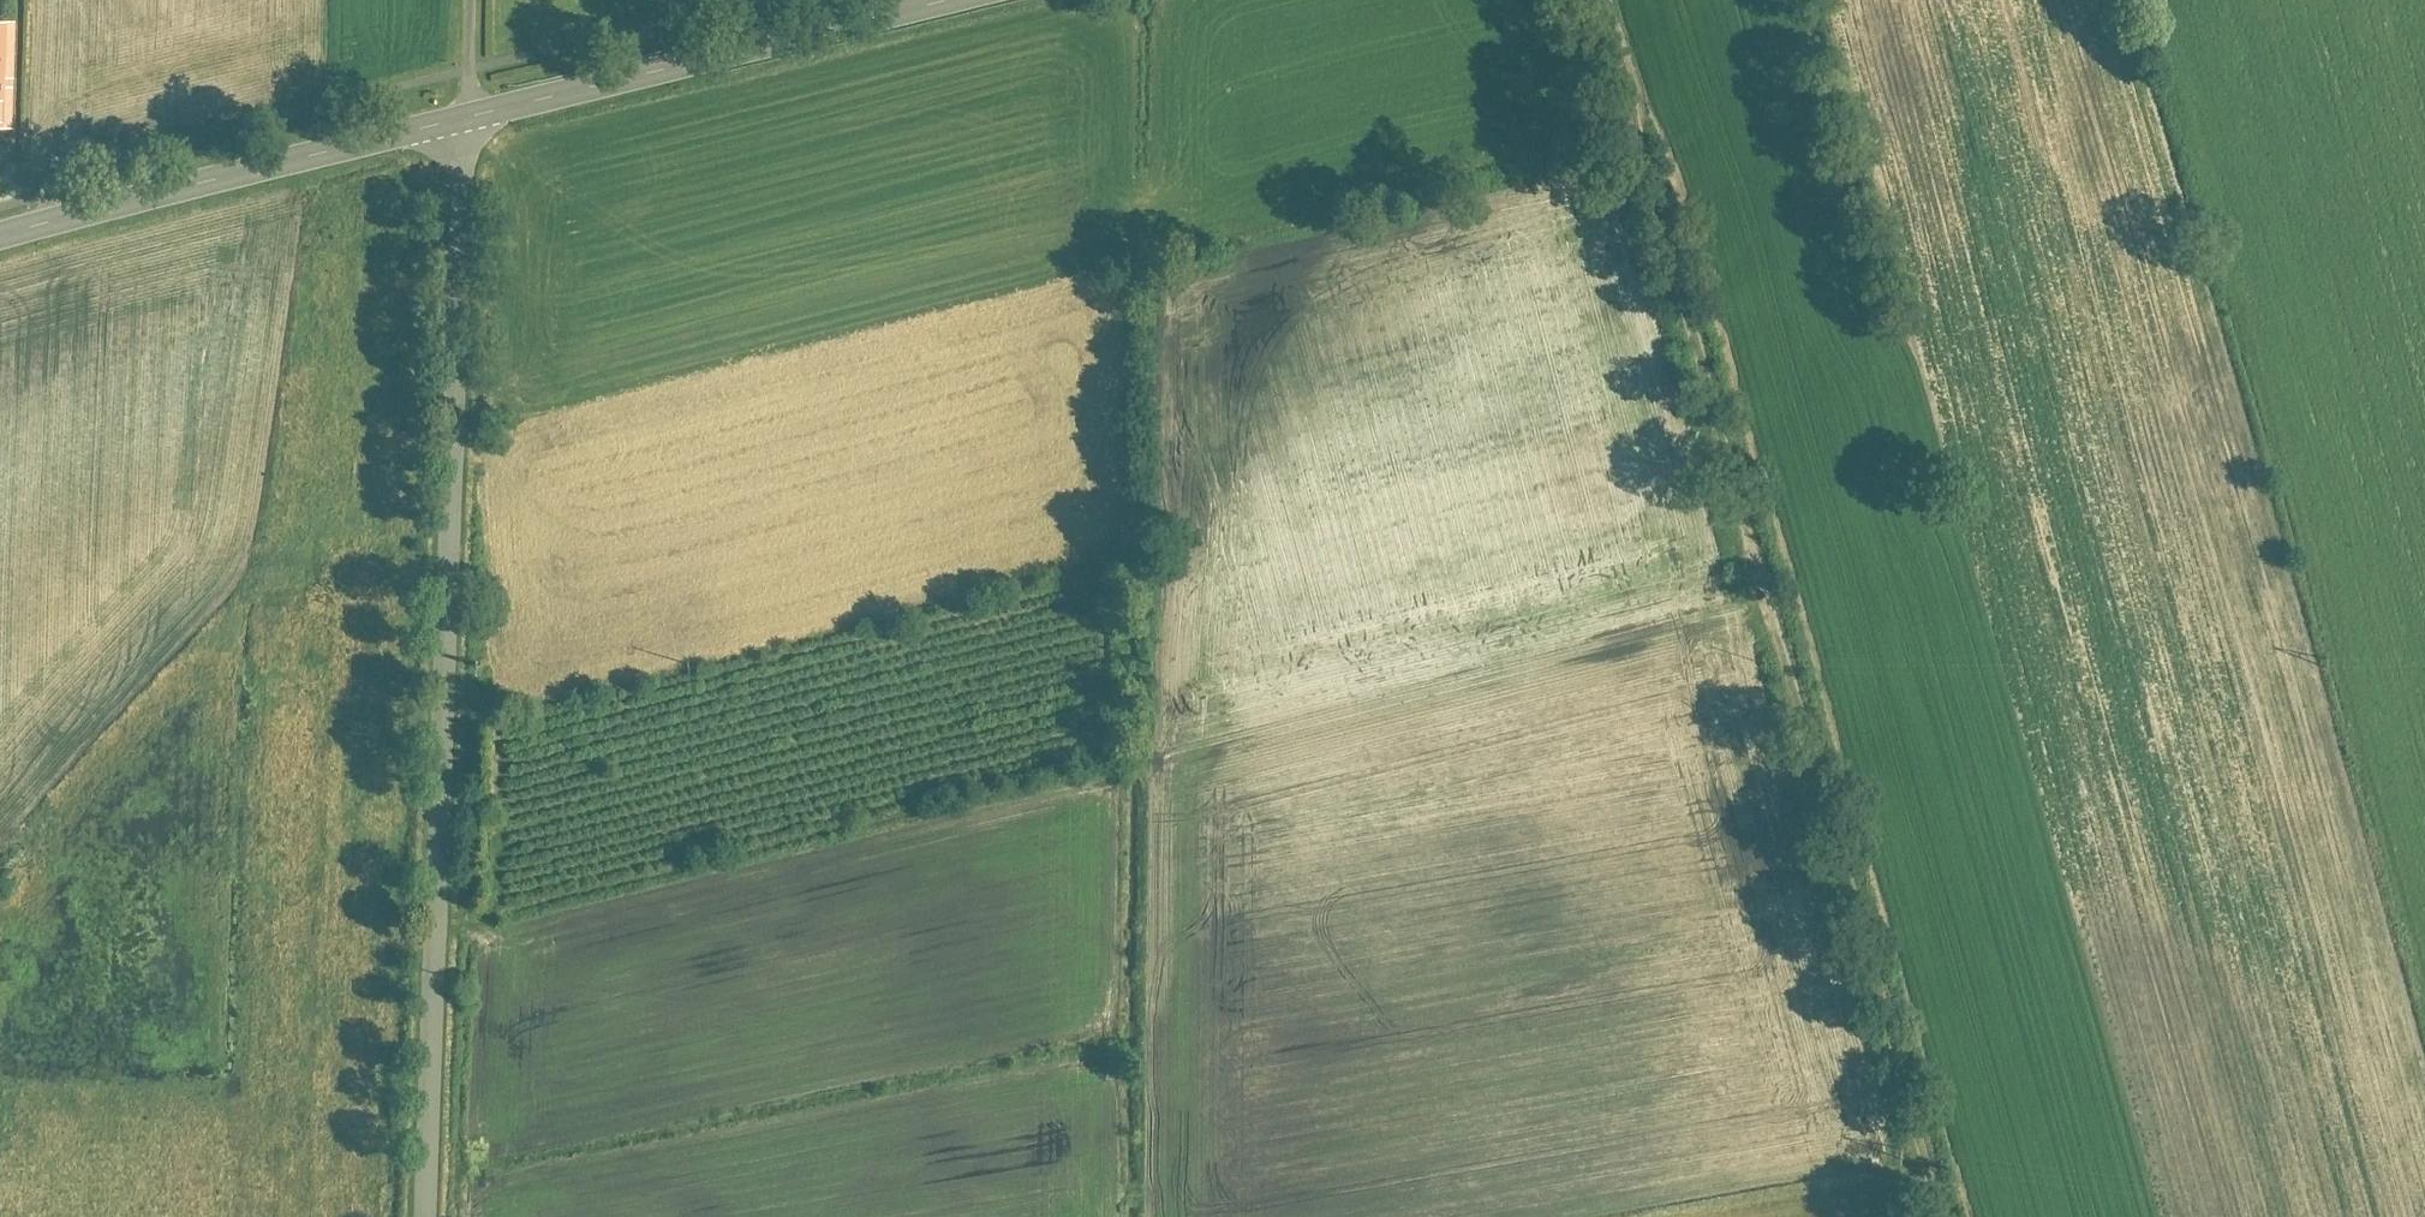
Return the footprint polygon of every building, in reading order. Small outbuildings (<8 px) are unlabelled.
[(20,128),(20,30),(0,30),(0,128),(20,128)]
